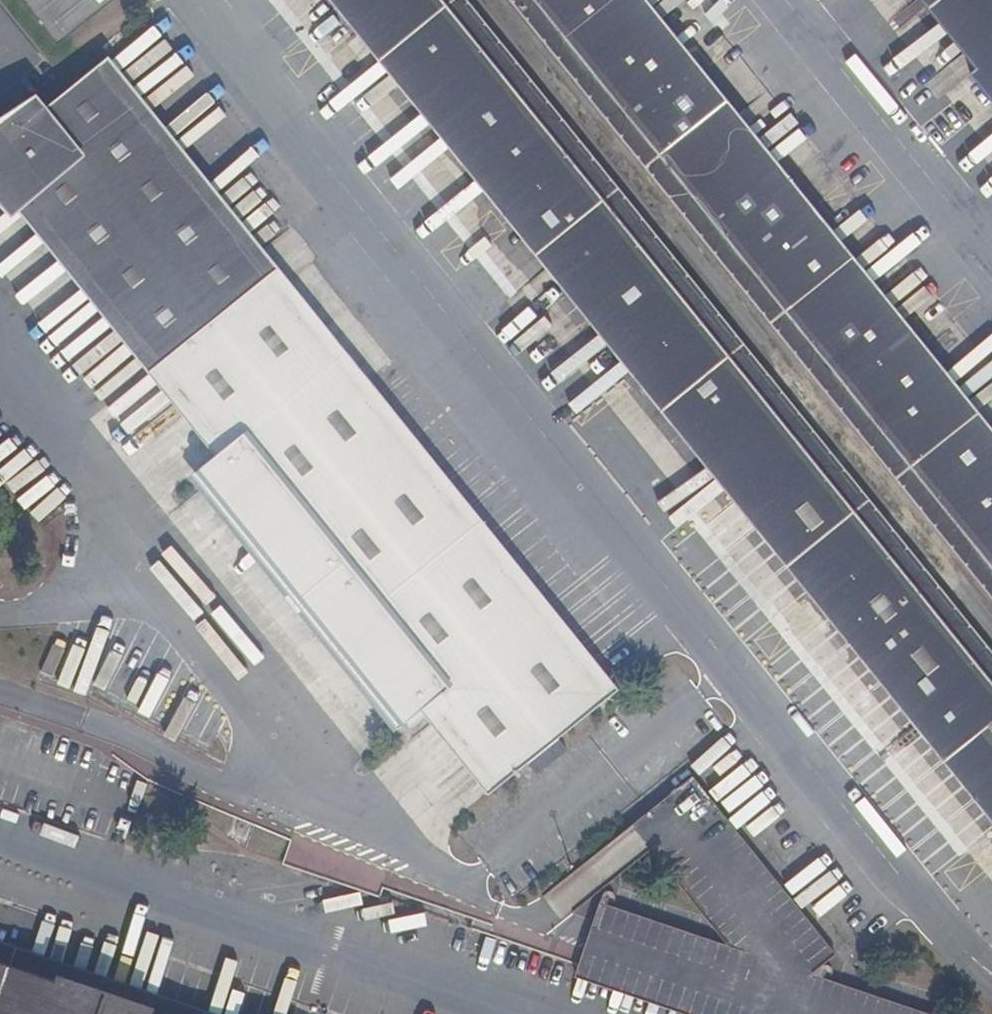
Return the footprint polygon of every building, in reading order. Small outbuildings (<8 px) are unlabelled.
[(991,806),(991,685),(441,0),(341,0),(991,806)] [(632,0),(533,0),(991,569),(991,447),(632,0)] [(985,62),(969,74),(991,103),(991,0),(935,0),(985,62)] [(150,371),(217,456),(188,479),(394,733),(422,712),(487,793),(606,699),(266,278),(150,371)] [(0,971),(0,1013),(125,1013),(0,971)]
